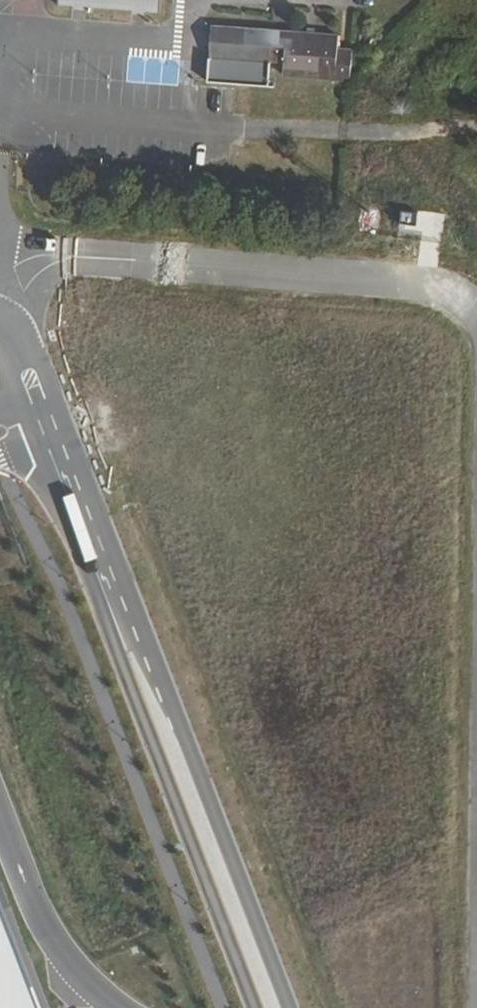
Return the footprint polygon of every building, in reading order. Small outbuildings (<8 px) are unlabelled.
[(66,7),(165,16),(166,0),(66,0),(66,7)] [(340,38),(212,27),(210,60),(284,66),(283,79),(352,84),(354,53),(339,52),(340,38)] [(0,940),(0,1007),(26,1007),(0,940)]
